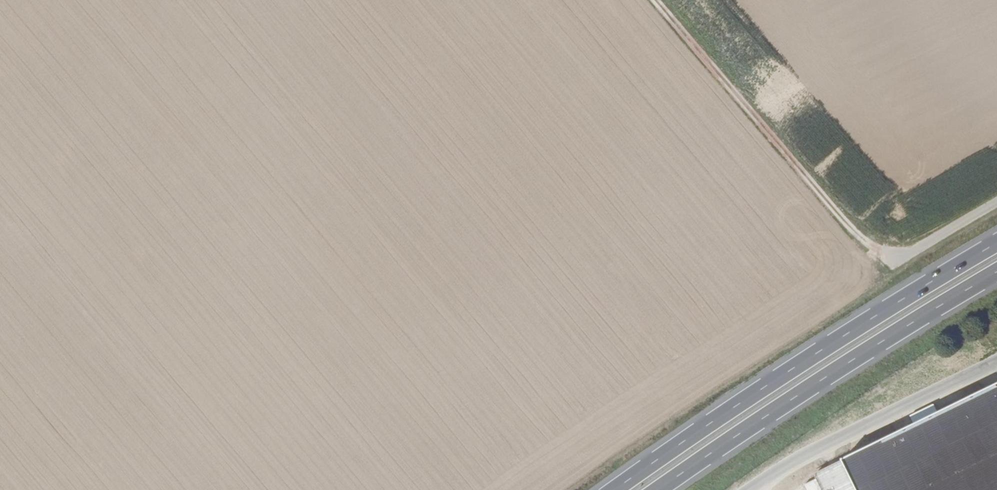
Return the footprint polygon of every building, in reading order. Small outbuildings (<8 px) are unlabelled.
[(814,474),(821,489),(996,489),(996,387),(814,474)]
